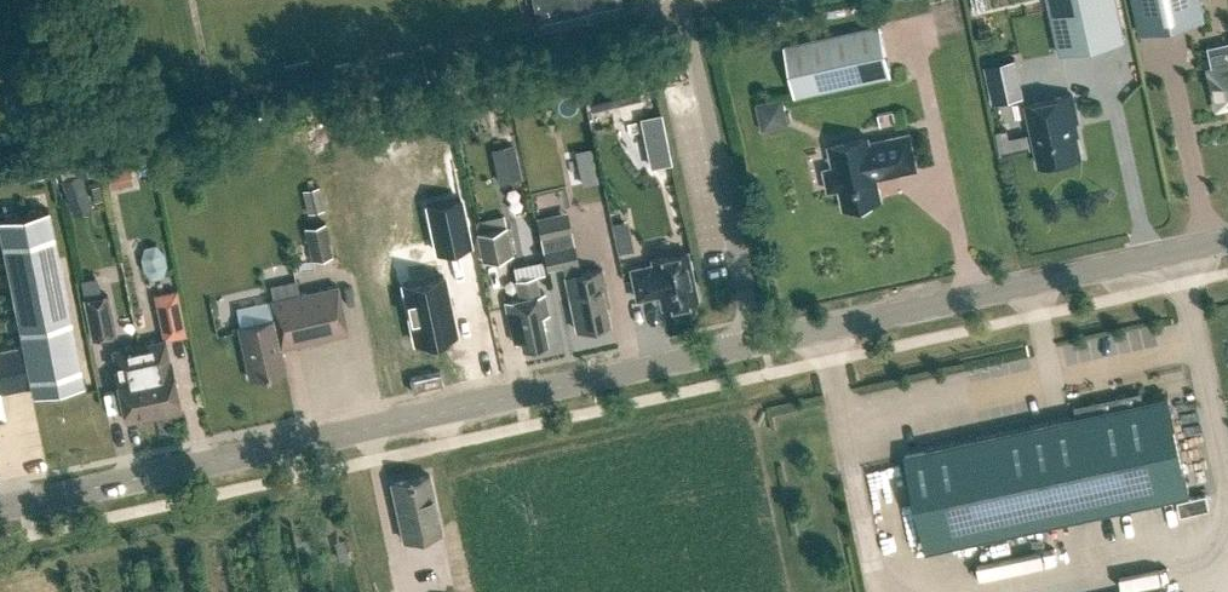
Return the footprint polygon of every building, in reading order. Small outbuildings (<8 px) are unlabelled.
[(623,0),(533,0),(537,21),(623,2),(623,0)] [(1061,54),(1124,40),(1116,0),(1049,0),(1061,54)] [(1206,20),(1202,0),(1133,0),(1140,34),(1206,20)] [(893,74),(882,24),(786,44),(796,94),(893,74)] [(1213,68),(1208,46),(1207,46),(1212,68),(1208,69),(1215,102),(1227,99),(1227,65),(1213,68)] [(1009,58),(979,62),(984,102),(1015,98),(1009,58)] [(594,105),(640,96),(635,70),(589,80),(594,105)] [(1078,121),(1073,94),(1027,104),(1040,165),(1081,156),(1073,122),(1078,121)] [(762,131),(784,126),(778,99),(756,104),(762,131)] [(664,138),(667,136),(655,118),(633,134),(646,152),(647,151),(655,161),(672,149),(664,138)] [(879,177),(919,168),(911,131),(871,140),(870,136),(830,144),(835,165),(825,167),(830,190),(841,187),(845,206),(854,204),(855,207),(866,209),(875,203),(874,199),(884,197),(879,177)] [(497,182),(520,178),(513,145),(491,149),(497,182)] [(574,152),(578,168),(594,164),(591,148),(574,152)] [(110,189),(133,184),(130,167),(107,172),(110,189)] [(68,199),(87,192),(80,174),(76,175),(63,180),(61,181),(68,199)] [(89,180),(94,202),(108,199),(102,176),(89,180)] [(308,214),(324,210),(319,187),(302,191),(308,214)] [(427,204),(437,251),(470,244),(460,197),(427,204)] [(85,383),(50,207),(0,217),(0,231),(33,393),(85,383)] [(612,251),(627,248),(622,220),(607,222),(612,251)] [(312,259),(334,254),(326,221),(304,226),(312,259)] [(685,223),(674,225),(677,237),(687,234),(685,223)] [(482,262),(513,256),(507,227),(476,233),(482,262)] [(606,304),(610,303),(602,268),(580,273),(574,244),(545,250),(549,268),(564,264),(566,275),(565,275),(577,329),(610,322),(606,304)] [(663,304),(697,296),(686,249),(652,257),(653,261),(630,267),(637,296),(660,291),(663,304)] [(403,283),(415,342),(456,334),(443,274),(403,283)] [(549,314),(545,292),(540,293),(536,274),(517,278),(521,297),(506,300),(514,342),(522,340),(523,348),(548,343),(542,316),(549,314)] [(281,347),(348,333),(338,285),(271,300),(275,318),(239,325),(250,377),(286,369),(281,347)] [(168,339),(192,336),(184,288),(160,291),(168,339)] [(83,296),(92,339),(118,334),(109,291),(83,296)] [(165,338),(139,344),(154,415),(181,409),(165,338)] [(154,415),(139,344),(111,350),(127,421),(154,415)] [(433,372),(402,376),(404,389),(434,385),(433,372)] [(1190,491),(1170,396),(907,453),(928,548),(1190,491)] [(404,540),(443,531),(430,474),(392,482),(404,540)]
